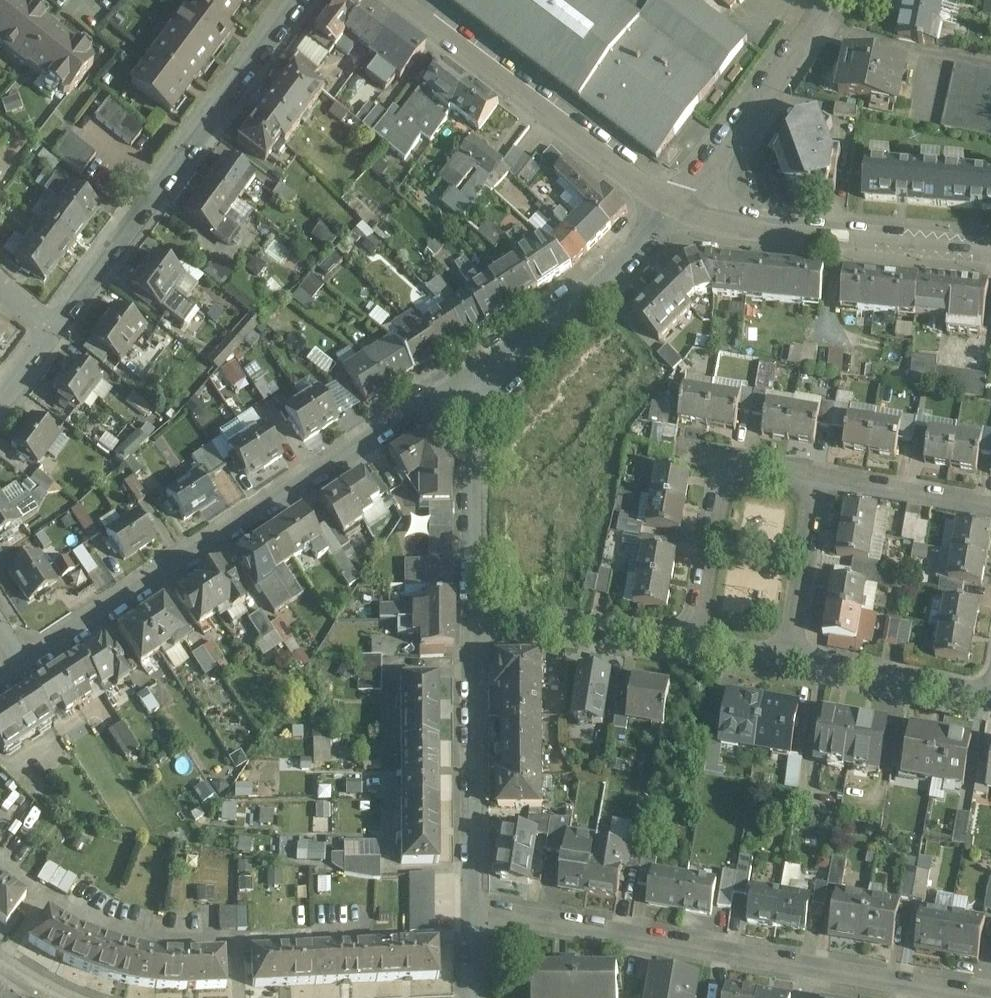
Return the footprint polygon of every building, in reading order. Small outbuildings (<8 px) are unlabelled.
[(19,0),(0,0),(0,46),(25,66),(28,66),(63,94),(68,94),(92,64),(92,59),(19,0)] [(240,0),(185,0),(191,5),(171,31),(210,60),(229,33),(223,29),(225,26),(243,2),(240,0)] [(308,40),(328,55),(345,32),(347,30),(346,28),(365,3),(361,0),(339,0),(308,40)] [(657,160),(748,41),(694,0),(634,0),(633,1),(632,0),(627,0),(621,8),(611,0),(448,0),(657,160)] [(916,0),(906,0),(898,37),(918,41),(918,42),(923,44),(924,41),(933,43),(941,6),(941,5),(926,2),(916,0)] [(926,2),(941,5),(941,6),(957,10),(958,0),(927,0),(926,2)] [(393,24),(365,3),(346,28),(347,30),(345,32),(371,51),(372,51),(393,24)] [(424,47),(393,24),(372,51),(371,51),(368,55),(378,61),(368,75),(386,89),(396,75),(400,78),(424,47)] [(210,60),(171,31),(131,85),(170,113),(210,60)] [(905,62),(848,50),(839,93),(896,105),(905,62)] [(317,71),(298,55),(290,65),(309,81),(317,71)] [(442,60),(414,96),(414,97),(395,122),(387,115),(386,115),(372,133),(372,134),(404,161),(422,137),(431,143),(448,120),(446,118),(452,109),(472,84),(442,60)] [(981,69),(958,64),(944,128),(967,133),(981,69)] [(309,81),(290,65),(282,75),(285,77),(264,104),(262,103),(253,114),(255,117),(283,144),(322,92),(309,81)] [(981,69),(967,133),(990,138),(990,71),(981,69)] [(499,104),(472,84),(452,109),(479,130),(499,104)] [(147,126),(110,97),(94,117),(131,146),(147,126)] [(348,114),(337,104),(331,112),(342,121),(348,114)] [(857,109),(836,105),(834,115),(856,120),(857,109)] [(378,108),(363,126),(372,133),(386,115),(378,108)] [(832,127),(808,111),(777,158),(787,184),(835,191),(841,152),(830,150),(825,137),(832,127)] [(283,144),(255,117),(238,141),(265,161),(272,152),(278,156),(285,146),(283,144)] [(96,154),(68,132),(52,154),(60,161),(59,161),(79,177),(96,154)] [(502,163),(471,139),(462,151),(451,164),(440,178),(454,190),(456,192),(474,169),(479,173),(482,170),(492,177),(501,165),(502,163)] [(462,151),(454,144),(443,158),(451,164),(462,151)] [(566,162),(551,148),(543,156),(558,171),(566,162)] [(514,149),(502,165),(509,172),(517,180),(531,162),(514,149)] [(263,186),(225,158),(208,181),(237,203),(243,195),(252,201),(263,186)] [(588,205),(600,193),(567,161),(566,162),(558,171),(554,174),(587,206),(588,205)] [(945,170),(869,164),(866,199),(942,205),(945,170)] [(509,172),(501,165),(492,177),(485,187),(491,193),(509,172)] [(479,173),(462,197),(472,205),(474,202),(485,187),(492,177),(482,170),(479,173)] [(945,170),(942,205),(990,210),(990,174),(945,170)] [(70,186),(55,175),(43,191),(58,202),(70,186)] [(237,203),(208,181),(200,192),(198,191),(192,200),(193,201),(184,213),(220,240),(229,229),(222,223),(237,203)] [(297,197),(280,185),(271,196),(288,209),(297,197)] [(78,190),(77,192),(70,186),(58,202),(87,223),(98,207),(91,202),(93,201),(78,190)] [(600,193),(588,205),(611,228),(627,212),(604,189),(600,193)] [(454,190),(442,204),(461,221),(473,208),(471,206),(472,205),(462,197),(456,192),(454,190)] [(87,223),(58,202),(43,223),(73,245),(80,236),(78,235),(87,223)] [(473,208),(461,221),(471,229),(486,211),(474,202),(472,205),(471,206),(473,208)] [(569,224),(564,229),(587,252),(590,248),(591,249),(597,243),(596,242),(611,228),(588,205),(587,206),(569,224)] [(511,232),(486,211),(471,229),(496,250),(511,232)] [(569,219),(562,212),(554,219),(564,229),(569,224),(567,221),(569,219)] [(552,217),(541,228),(550,237),(555,231),(558,234),(564,229),(554,219),(552,217)] [(73,245),(43,223),(28,243),(31,246),(56,265),(65,252),(67,253),(73,245)] [(587,252),(564,229),(558,234),(548,244),(571,267),(587,252)] [(571,267),(548,244),(541,237),(519,252),(517,248),(526,242),(519,232),(506,241),(518,260),(537,290),(571,267)] [(15,235),(3,251),(15,260),(27,244),(31,246),(28,243),(18,236),(17,237),(15,235)] [(31,246),(27,244),(15,260),(44,281),(56,265),(31,246)] [(177,269),(162,258),(161,259),(154,254),(142,270),(185,302),(197,286),(176,270),(177,269)] [(717,259),(697,256),(696,256),(686,259),(686,260),(664,282),(691,309),(699,301),(695,298),(714,291),(717,259)] [(750,262),(717,259),(714,291),(713,295),(720,296),(746,299),(750,262)] [(537,290),(518,260),(487,280),(506,310),(524,298),(537,290)] [(506,310),(487,280),(482,283),(467,261),(458,267),(472,290),(467,293),(486,323),(506,310)] [(824,270),(750,262),(746,299),(747,299),(748,297),(763,298),(763,300),(804,305),(804,302),(820,304),(819,306),(821,307),(824,270)] [(142,270),(130,286),(137,291),(136,293),(151,303),(152,302),(167,313),(166,314),(183,326),(195,310),(185,302),(142,270)] [(920,280),(845,272),(841,309),(843,309),(843,306),(858,308),(858,310),(900,315),(900,312),(915,314),(915,316),(916,316),(916,315),(920,280)] [(412,274),(387,297),(398,308),(409,298),(420,309),(426,302),(422,298),(425,294),(430,299),(433,296),(427,290),(412,274)] [(387,283),(378,275),(369,284),(378,293),(387,283)] [(486,323),(467,293),(451,303),(448,299),(452,296),(439,279),(427,290),(433,296),(437,299),(441,297),(447,305),(466,336),(486,323)] [(988,287),(920,280),(916,315),(950,319),(948,333),(970,335),(970,334),(981,335),(982,327),(983,327),(988,287)] [(258,302),(236,282),(228,291),(250,311),(258,302)] [(664,282),(632,314),(659,341),(692,309),(691,309),(664,282)] [(447,305),(424,320),(444,350),(466,336),(447,305)] [(144,329),(115,307),(91,339),(111,354),(119,360),(117,363),(141,381),(161,355),(150,346),(146,351),(134,343),(144,329)] [(419,324),(411,312),(392,325),(399,336),(393,340),(395,344),(412,371),(444,350),(424,320),(419,324)] [(251,316),(232,338),(241,344),(259,323),(251,316)] [(393,340),(381,331),(372,336),(383,352),(395,344),(393,340)] [(232,338),(224,349),(231,355),(241,344),(232,338)] [(111,354),(91,339),(84,350),(103,365),(111,354)] [(791,343),(789,362),(816,364),(817,346),(791,343)] [(383,352),(366,363),(383,390),(412,371),(395,344),(383,352)] [(667,346),(657,355),(673,371),(682,362),(667,346)] [(223,348),(209,361),(218,369),(231,355),(224,349),(223,348)] [(829,349),(829,368),(843,368),(843,350),(829,349)] [(937,358),(913,356),(910,385),(934,389),(936,368),(937,358)] [(363,359),(345,371),(365,402),(383,390),(366,363),(363,359)] [(85,362),(82,366),(74,360),(63,375),(89,394),(100,379),(93,373),(95,370),(85,362)] [(232,386),(246,376),(235,361),(221,371),(232,386)] [(776,388),(779,364),(760,362),(758,386),(776,388)] [(987,376),(936,368),(934,389),(984,398),(987,376)] [(89,394),(63,375),(53,388),(61,394),(58,398),(69,405),(72,402),(79,408),(89,394)] [(273,395),(263,380),(253,387),(263,402),(273,395)] [(713,392),(684,387),(678,420),(707,425),(713,392)] [(755,391),(742,388),(741,396),(738,412),(751,414),(755,391)] [(333,411),(324,397),(323,398),(318,390),(301,401),(320,431),(337,420),(332,412),(333,411)] [(767,393),(755,391),(751,414),(765,417),(768,403),(765,402),(767,393)] [(741,396),(713,392),(707,425),(735,430),(738,412),(741,396)] [(853,395),(838,392),(836,405),(832,429),(846,431),(849,416),(853,395)] [(301,401),(284,412),(289,419),(287,420),(297,435),(299,434),(303,442),(320,431),(301,401)] [(794,407),(768,402),(765,417),(762,434),(788,439),(794,407)] [(836,405),(821,403),(820,411),(817,426),(832,429),(836,405)] [(820,411),(794,407),(788,439),(814,443),(817,426),(820,411)] [(33,416),(12,445),(19,450),(16,454),(27,462),(30,458),(38,464),(47,452),(55,458),(67,442),(51,429),(54,426),(43,418),(40,422),(33,416)] [(875,421),(849,416),(846,431),(843,449),(869,453),(875,421)] [(916,419),(903,416),(901,425),(898,441),(911,443),(916,419)] [(901,425),(875,421),(869,453),(895,457),(898,441),(901,425)] [(246,437),(237,424),(220,435),(229,448),(234,456),(232,457),(242,472),(243,471),(248,478),(265,467),(245,437),(246,437)] [(678,429),(654,425),(651,444),(674,448),(678,429)] [(279,448),(269,433),(267,434),(262,426),(246,437),(245,437),(265,467),(282,457),(277,449),(279,448)] [(419,474),(438,445),(427,428),(388,453),(407,481),(419,474)] [(147,430),(140,436),(148,442),(154,436),(147,430)] [(956,435),(930,430),(924,462),(950,467),(956,435)] [(984,430),(982,439),(980,454),(990,455),(990,432),(984,430)] [(982,439),(956,435),(950,467),(977,471),(980,454),(982,439)] [(132,441),(124,450),(124,449),(116,457),(124,463),(140,449),(132,441)] [(674,448),(651,444),(649,456),(672,460),(674,448)] [(211,445),(191,459),(205,480),(206,480),(225,467),(211,445)] [(438,445),(419,474),(419,504),(428,504),(452,504),(452,466),(438,445)] [(144,447),(131,457),(140,467),(152,456),(144,447)] [(140,467),(131,457),(124,463),(134,476),(142,469),(140,467)] [(690,474),(657,469),(652,497),(685,503),(690,474)] [(367,480),(361,471),(339,486),(362,522),(366,528),(380,519),(369,503),(378,498),(367,480)] [(54,484),(39,472),(31,482),(46,493),(54,484)] [(201,482),(196,475),(181,484),(199,511),(214,501),(209,494),(212,491),(206,480),(205,480),(201,482)] [(386,493),(375,475),(367,480),(378,498),(386,493)] [(145,498),(133,482),(125,488),(136,504),(145,498)] [(7,509),(24,498),(15,484),(0,495),(0,514),(7,509)] [(181,484),(166,494),(171,502),(168,504),(175,515),(179,513),(184,521),(199,511),(181,484)] [(362,522),(339,486),(319,499),(331,517),(342,534),(362,522)] [(24,498),(7,509),(17,525),(38,511),(27,496),(24,498)] [(685,503),(652,497),(647,525),(680,531),(685,503)] [(452,504),(428,504),(428,561),(404,561),(404,586),(411,586),(432,586),(452,586),(452,504)] [(889,511),(846,504),(841,530),(884,537),(889,511)] [(79,505),(70,511),(78,523),(86,517),(79,505)] [(0,514),(0,539),(1,541),(12,533),(10,529),(17,525),(7,509),(0,514)] [(300,511),(273,529),(293,559),(310,548),(318,560),(328,553),(314,532),(300,511)] [(145,520),(141,522),(136,514),(121,524),(139,551),(153,541),(148,533),(152,531),(145,520)] [(919,517),(906,514),(901,540),(914,542),(918,521),(919,517)] [(97,534),(86,517),(78,523),(89,540),(97,534)] [(342,535),(331,517),(322,523),(324,526),(340,550),(349,544),(342,534),(342,535)] [(930,523),(918,521),(914,542),(914,545),(925,547),(930,523)] [(958,523),(953,552),(986,558),(990,530),(990,529),(958,523)] [(139,551),(121,524),(106,534),(111,541),(107,544),(115,555),(118,553),(123,561),(139,551)] [(340,550),(324,526),(314,532),(328,553),(318,560),(321,564),(340,551),(340,550)] [(273,529),(251,543),(291,603),(303,595),(283,565),(293,559),(273,529)] [(884,537),(841,530),(837,555),(854,558),(878,563),(878,562),(880,563),(884,537)] [(291,603),(251,543),(234,554),(257,588),(274,614),(291,603)] [(97,570),(82,547),(73,553),(88,576),(97,570)] [(677,553),(643,548),(638,576),(672,582),(677,553)] [(340,551),(321,564),(333,584),(353,571),(340,551)] [(986,558),(953,552),(948,580),(964,583),(982,586),(986,558)] [(27,556),(15,563),(18,567),(10,572),(19,587),(46,569),(37,554),(29,559),(27,556)] [(66,557),(54,564),(63,576),(74,569),(66,557)] [(878,563),(854,558),(852,570),(876,574),(878,563)] [(220,564),(194,581),(216,615),(227,608),(230,613),(246,603),(220,564)] [(46,569),(19,587),(29,602),(37,597),(40,600),(51,593),(48,590),(56,585),(46,569)] [(612,572),(600,569),(599,577),(595,593),(607,595),(612,572)] [(876,574),(852,570),(850,581),(866,584),(866,585),(874,586),(876,574)] [(890,576),(876,574),(874,586),(877,586),(888,588),(890,576)] [(599,577),(588,575),(584,590),(595,593),(599,577)] [(672,582),(638,576),(633,604),(667,610),(672,582)] [(850,581),(833,578),(828,606),(872,614),(877,586),(874,586),(866,585),(866,584),(850,581)] [(216,615),(194,581),(176,592),(199,627),(216,615)] [(432,586),(411,586),(411,597),(421,597),(421,596),(432,596),(432,586)] [(962,593),(938,589),(937,599),(945,600),(961,603),(962,593)] [(432,596),(421,596),(421,597),(421,608),(398,608),(398,621),(452,622),(452,596),(432,596)] [(961,603),(945,600),(940,628),(973,634),(978,606),(961,603)] [(188,641),(162,601),(136,619),(159,653),(170,645),(174,651),(188,641)] [(872,614),(828,606),(823,635),(855,640),(856,640),(856,641),(863,642),(867,643),(867,642),(868,642),(870,629),(872,629),(874,615),(873,614),(872,614)] [(398,608),(381,607),(380,620),(390,621),(398,621),(398,608)] [(275,634),(261,612),(248,621),(262,643),(275,634)] [(159,653),(136,619),(118,630),(141,664),(159,653)] [(293,639),(279,619),(270,626),(283,646),(293,639)] [(900,622),(889,620),(885,643),(896,645),(900,622)] [(390,625),(370,625),(370,634),(398,634),(398,621),(390,621),(390,625)] [(452,622),(398,621),(398,634),(422,634),(422,645),(443,645),(452,645),(452,622)] [(912,624),(900,622),(896,645),(908,647),(912,624)] [(973,634),(940,628),(935,657),(968,662),(973,634)] [(104,639),(79,656),(98,685),(97,686),(101,692),(113,684),(115,688),(130,678),(104,639)] [(863,642),(856,641),(856,640),(855,640),(853,651),(861,653),(863,642)] [(223,659),(212,643),(202,649),(213,665),(223,659)] [(394,656),(394,643),(380,643),(380,656),(394,656)] [(443,645),(422,645),(422,658),(443,657),(443,645)] [(213,665),(202,649),(191,656),(205,676),(215,669),(213,665)] [(79,656),(55,672),(78,708),(90,700),(86,693),(97,686),(98,685),(79,656)] [(380,656),(359,656),(359,691),(381,690),(380,656)] [(541,656),(499,656),(499,687),(504,687),(541,686),(541,656)] [(55,672),(30,688),(49,717),(60,710),(65,717),(78,708),(55,672)] [(596,675),(582,672),(574,719),(602,724),(610,675),(597,672),(596,675)] [(438,678),(401,678),(401,741),(438,740),(438,678)] [(670,685),(633,679),(629,707),(627,718),(664,725),(670,685)] [(541,686),(504,687),(504,716),(541,716),(541,686)] [(0,708),(0,750),(3,754),(52,722),(49,717),(30,688),(0,708)] [(160,709),(147,690),(137,696),(149,716),(160,709)] [(764,701),(729,695),(721,743),(756,749),(764,701)] [(798,707),(764,701),(756,749),(790,755),(798,707)] [(629,707),(617,705),(613,730),(625,732),(627,718),(629,707)] [(856,718),(822,712),(819,730),(820,731),(815,759),(848,765),(856,718)] [(541,716),(504,716),(504,746),(541,746),(541,716)] [(887,723),(856,718),(848,765),(879,770),(887,723)] [(123,724),(109,733),(126,758),(139,749),(123,724)] [(941,732),(911,727),(907,748),(903,769),(902,774),(933,779),(941,732)] [(972,737),(941,732),(933,779),(963,785),(972,737)] [(438,740),(401,741),(401,802),(438,801),(438,740)] [(541,776),(541,746),(504,746),(505,775),(541,776)] [(907,748),(895,746),(891,766),(903,769),(907,748)] [(990,767),(979,765),(974,793),(988,795),(989,785),(988,785),(990,767)] [(505,775),(499,775),(499,806),(541,806),(541,776),(505,775)] [(438,864),(438,801),(401,802),(401,864),(438,864)] [(970,814),(958,811),(952,843),(965,845),(970,814)] [(551,818),(529,818),(527,832),(536,834),(548,836),(551,819),(551,818)] [(648,820),(634,818),(631,839),(645,842),(648,820)] [(573,819),(551,819),(548,836),(546,851),(566,854),(569,833),(570,833),(573,819)] [(527,832),(505,828),(501,848),(505,849),(501,879),(528,883),(536,834),(527,832)] [(570,833),(569,833),(566,854),(561,888),(586,892),(595,841),(595,838),(570,833)] [(645,842),(631,839),(629,847),(631,847),(627,867),(641,869),(645,842)] [(380,876),(381,841),(345,840),(344,853),(330,852),(329,874),(380,876)] [(629,847),(595,841),(586,892),(617,898),(623,866),(627,867),(631,847),(629,847)] [(326,861),(326,843),(296,842),(295,861),(326,861)] [(847,860),(833,857),(828,884),(828,885),(842,888),(847,860)] [(792,863),(787,862),(782,892),(790,893),(792,884),(798,884),(801,868),(792,866),(792,863)] [(917,869),(905,867),(899,897),(912,899),(917,869)] [(67,874),(58,868),(55,874),(48,884),(66,895),(77,878),(68,872),(67,874)] [(917,869),(912,899),(925,902),(929,871),(917,869)] [(750,874),(739,873),(739,871),(737,871),(735,884),(737,885),(736,894),(747,896),(750,874)] [(434,875),(410,875),(410,932),(435,932),(434,875)] [(716,880),(687,875),(682,909),(710,914),(716,880)] [(0,878),(0,921),(6,925),(26,896),(0,878)] [(735,884),(722,882),(718,908),(731,910),(735,884)] [(828,884),(816,882),(812,904),(824,906),(828,885),(828,884)] [(769,889),(753,886),(748,921),(776,926),(782,892),(769,889)] [(790,893),(782,892),(776,926),(804,931),(810,897),(790,893)] [(869,897),(837,892),(830,936),(861,941),(869,897)] [(966,914),(969,900),(940,896),(938,909),(966,914)] [(900,903),(869,897),(861,941),(893,946),(900,903)] [(248,908),(237,909),(238,931),(249,930),(248,908)] [(951,913),(921,908),(915,950),(945,956),(951,913)] [(81,930),(69,924),(48,911),(28,941),(58,959),(90,973),(103,938),(81,930)] [(984,918),(951,913),(945,956),(977,961),(984,918)] [(127,946),(103,938),(90,973),(124,983),(156,988),(161,952),(127,946)] [(436,943),(374,946),(376,982),(438,979),(436,943)] [(374,946),(313,949),(314,984),(376,982),(374,946)] [(313,949),(251,952),(253,987),(314,984),(313,949)] [(224,952),(186,954),(161,952),(156,988),(187,990),(226,988),(224,952)] [(577,971),(577,965),(562,965),(562,971),(533,971),(533,997),(618,997),(618,971),(577,971)] [(654,969),(649,997),(694,997),(697,977),(654,969)] [(281,997),(293,997),(292,986),(281,986),(281,997)] [(726,987),(725,997),(756,997),(757,991),(726,987)]
